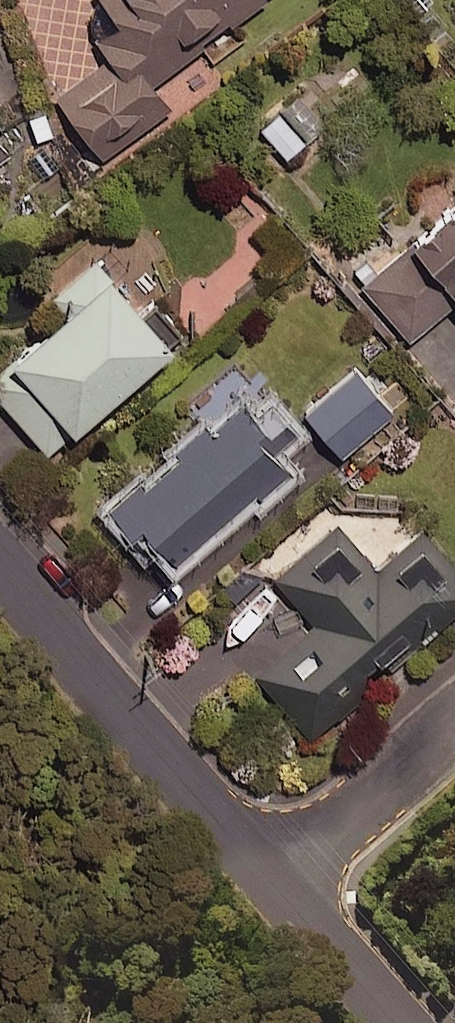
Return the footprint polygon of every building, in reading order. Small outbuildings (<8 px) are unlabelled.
[(102,165),(170,113),(151,88),(269,0),(97,0),(115,24),(92,41),(107,62),(54,101),(102,165)] [(338,119),(310,88),(259,133),(287,164),(338,119)] [(44,112),(26,121),(40,148),(30,153),(44,183),(72,170),(44,112)] [(8,154),(0,143),(0,160),(8,154)] [(365,289),(409,344),(454,307),(454,216),(365,289)] [(189,343),(156,303),(136,320),(93,269),(57,299),(73,318),(0,379),(0,405),(47,461),(189,343)] [(390,421),(367,394),(326,429),(349,455),(390,421)] [(155,551),(175,574),(287,475),(272,459),(297,437),(266,402),(252,414),(245,407),(211,437),(201,426),(168,454),(173,460),(107,517),(144,560),(155,551)] [(337,528),(218,631),(311,738),(361,694),(356,689),(408,644),(414,651),(454,616),(454,575),(420,535),(375,573),(337,528)]
